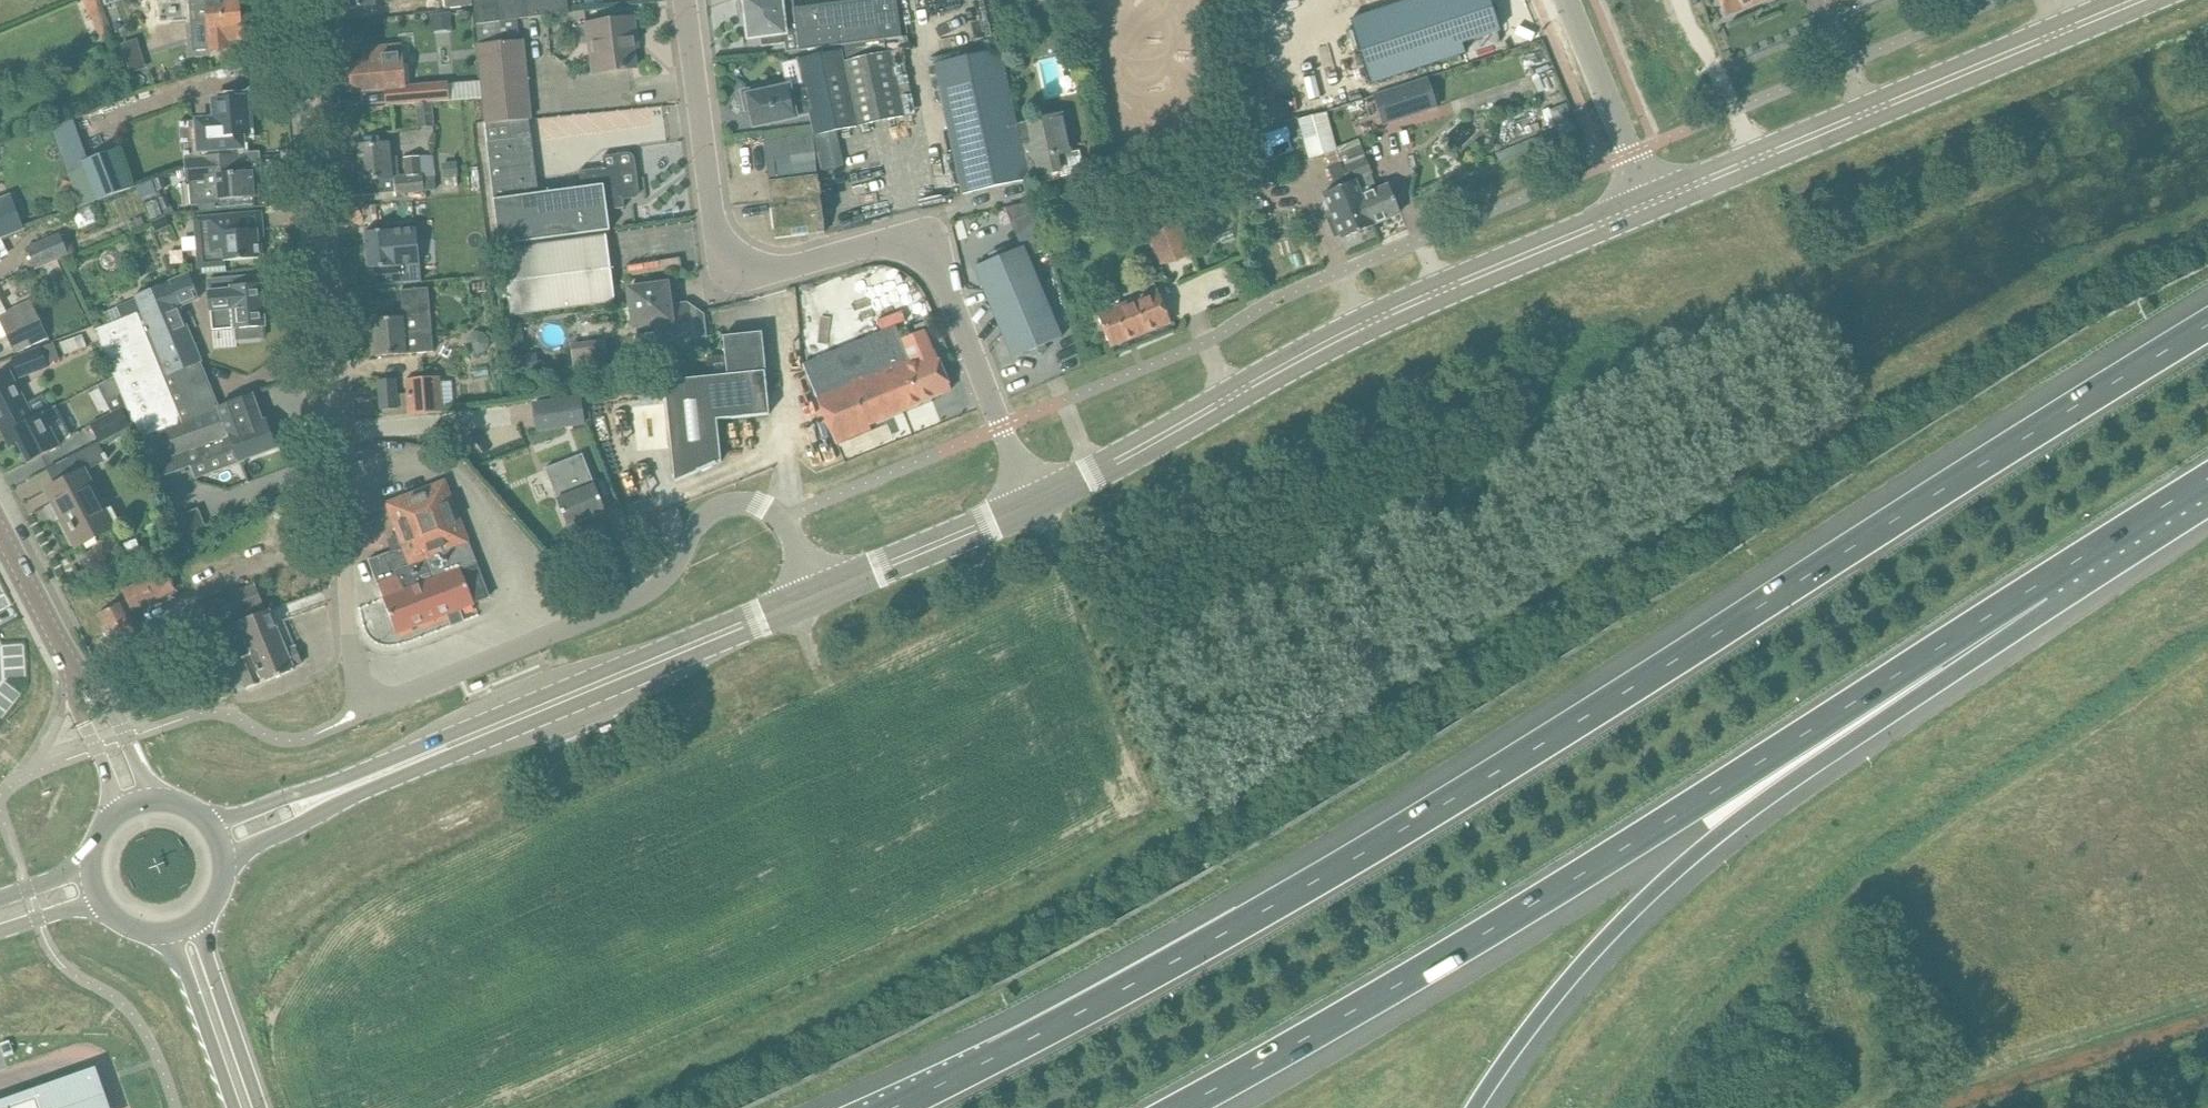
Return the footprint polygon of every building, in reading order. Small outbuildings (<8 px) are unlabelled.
[(91,20),(93,19),(103,44),(115,39),(101,0),(84,0),(91,20)] [(191,7),(192,22),(208,20),(209,31),(210,50),(229,48),(228,40),(242,38),(239,0),(237,0),(217,2),(208,2),(208,0),(190,0),(191,7)] [(345,9),(367,7),(370,7),(371,18),(387,16),(386,5),(374,6),(374,0),(344,0),(345,9)] [(478,25),(500,22),(570,12),(568,0),(476,0),(478,25)] [(743,26),(743,27),(744,39),(761,37),(762,47),(786,44),(798,42),(795,9),(795,4),(794,0),(744,0),(746,17),(749,17),(750,21),(746,22),(745,22),(744,23),(743,24),(743,25),(743,26)] [(795,9),(798,42),(800,50),(902,37),(896,0),(850,0),(795,9)] [(1258,51),(1279,115),(1372,84),(1466,53),(1462,43),(1499,31),(1489,0),(1411,0),(1350,20),(1258,51)] [(1725,18),(1766,0),(1718,0),(1725,18)] [(602,22),(587,24),(593,73),(605,72),(614,71),(636,68),(633,48),(637,47),(636,38),(634,18),(612,21),(602,22)] [(136,38),(117,43),(125,72),(144,68),(136,38)] [(502,42),(480,45),(487,123),(530,119),(522,40),(502,42)] [(351,72),(345,73),(347,87),(352,86),(353,91),(385,88),(390,88),(407,86),(403,44),(384,46),(362,48),(363,61),(350,63),(351,72)] [(999,50),(934,65),(958,173),(962,195),(1028,180),(1016,125),(999,50)] [(770,85),(741,92),(745,111),(750,110),(754,128),(797,119),(797,117),(810,114),(812,125),(815,136),(837,131),(856,127),(842,62),(839,51),(820,54),(798,59),(804,88),(802,88),(801,85),(790,87),(790,86),(771,90),(770,85)] [(890,52),(842,62),(856,127),(904,116),(890,52)] [(1428,79),(1373,96),(1383,125),(1437,107),(1428,79)] [(448,83),(426,85),(427,102),(432,102),(450,100),(448,83)] [(215,119),(199,121),(200,137),(201,151),(244,147),(243,134),(249,133),(246,98),(224,100),(214,101),(215,119)] [(427,102),(417,103),(419,127),(434,125),(432,102),(427,102)] [(1553,139),(1578,129),(1566,103),(1542,113),(1553,139)] [(1321,113),(1299,119),(1309,159),(1337,152),(1326,112),(1321,113)] [(1061,115),(1016,125),(1028,180),(1059,173),(1062,173),(1063,176),(1085,171),(1080,151),(1070,154),(1061,115)] [(487,123),(484,123),(493,199),(495,198),(501,245),(610,231),(607,210),(604,184),(582,187),(537,193),(530,119),(487,123)] [(785,129),(763,132),(769,182),(768,182),(771,205),(775,239),(825,233),(818,175),(815,136),(812,125),(785,129)] [(379,145),(357,146),(362,195),(396,192),(396,194),(418,192),(424,192),(423,179),(421,179),(419,157),(405,158),(406,176),(397,177),(397,175),(395,157),(388,157),(387,144),(379,145)] [(1360,146),(1338,155),(1342,164),(1350,182),(1356,180),(1374,224),(1400,213),(1392,192),(1389,185),(1376,190),(1370,174),(1371,173),(1360,146)] [(84,167),(68,173),(82,207),(133,188),(118,149),(82,162),(84,167)] [(200,157),(184,159),(186,184),(189,183),(191,204),(219,201),(237,199),(259,197),(258,191),(254,191),(252,173),(252,171),(239,172),(239,168),(248,167),(246,154),(238,155),(238,153),(215,155),(200,157)] [(604,167),(580,170),(582,187),(604,184),(607,210),(625,208),(622,186),(638,184),(635,159),(634,156),(631,154),(627,153),(603,156),(604,167)] [(1337,189),(1323,194),(1333,217),(1327,220),(1335,238),(1341,235),(1342,239),(1374,226),(1373,224),(1374,224),(1356,180),(1350,182),(1342,164),(1332,168),(1328,169),(1332,179),(1337,189)] [(163,177),(153,181),(157,191),(167,187),(163,177)] [(0,199),(0,239),(2,239),(24,230),(11,195),(0,199)] [(1028,203),(1007,208),(1013,222),(1032,213),(1028,203)] [(1175,208),(1142,221),(1159,265),(1192,252),(1175,208)] [(205,217),(194,218),(196,252),(198,268),(225,266),(225,261),(226,261),(238,260),(260,258),(257,229),(242,230),(240,214),(218,216),(205,217)] [(166,215),(152,222),(156,231),(171,225),(166,215)] [(392,230),(365,233),(368,268),(376,267),(378,285),(421,281),(417,229),(392,232),(392,230)] [(61,234),(26,248),(36,269),(76,251),(73,244),(71,245),(69,240),(65,242),(61,234)] [(606,236),(504,249),(513,316),(615,302),(606,236)] [(992,260),(974,267),(1013,358),(1030,351),(1032,356),(1047,350),(1045,345),(1062,338),(1024,246),(1006,254),(1004,249),(989,255),(992,260)] [(102,260),(102,261),(102,262),(102,263),(102,264),(103,265),(104,266),(105,267),(106,267),(106,268),(107,268),(108,268),(109,268),(110,268),(111,268),(112,267),(113,267),(113,266),(114,266),(114,265),(115,264),(115,263),(116,262),(116,261),(116,260),(115,259),(115,258),(115,257),(114,257),(114,256),(113,256),(113,255),(112,255),(111,254),(110,254),(109,254),(108,254),(107,254),(106,254),(106,255),(105,255),(104,256),(103,257),(102,258),(102,259),(102,260)] [(189,275),(136,296),(137,298),(142,311),(139,312),(164,376),(182,423),(219,409),(218,407),(200,362),(201,361),(179,306),(198,298),(189,275)] [(259,275),(208,279),(212,331),(213,331),(235,329),(237,329),(238,340),(263,338),(262,326),(266,326),(262,285),(259,285),(259,275)] [(657,285),(629,289),(632,311),(634,330),(638,330),(655,328),(657,342),(670,341),(692,338),(689,314),(672,316),(670,303),(669,294),(667,284),(657,285)] [(403,317),(373,319),(376,357),(398,355),(406,354),(434,352),(433,339),(428,288),(416,289),(416,288),(413,288),(413,289),(400,290),(403,317)] [(1158,291),(1098,315),(1103,327),(1111,347),(1171,323),(1158,291)] [(7,335),(16,351),(48,337),(31,303),(8,313),(0,297),(0,339),(7,335)] [(136,299),(118,306),(118,307),(123,318),(139,312),(142,311),(137,298),(136,299)] [(106,325),(94,329),(114,378),(121,394),(133,425),(155,479),(156,478),(163,476),(185,468),(191,466),(192,465),(236,449),(240,462),(276,448),(266,420),(262,421),(252,394),(218,407),(219,409),(182,423),(164,376),(139,312),(123,318),(120,319),(106,325)] [(844,348),(803,365),(827,423),(836,444),(871,429),(869,425),(950,390),(936,354),(922,360),(919,355),(908,360),(894,327),(844,348)] [(523,330),(508,331),(509,348),(525,347),(523,330)] [(665,391),(659,391),(660,403),(666,403),(666,405),(669,431),(672,459),(675,483),(722,462),(717,420),(770,415),(767,386),(768,386),(765,364),(762,332),(723,337),(725,356),(727,375),(708,377),(664,382),(665,391)] [(83,335),(60,343),(65,355),(88,347),(83,335)] [(55,343),(12,359),(19,377),(51,365),(50,364),(61,359),(55,343)] [(580,367),(608,364),(606,347),(578,350),(572,351),(574,368),(580,367)] [(0,378),(0,428),(4,435),(12,431),(34,419),(34,418),(10,372),(0,378)] [(439,375),(407,378),(408,393),(410,414),(442,412),(442,408),(454,407),(454,406),(452,381),(440,382),(439,375)] [(114,378),(97,387),(105,402),(121,394),(114,378)] [(396,379),(378,381),(381,410),(398,409),(396,379)] [(576,395),(535,401),(535,404),(538,422),(539,429),(587,422),(583,394),(576,395)] [(34,419),(12,431),(29,463),(60,448),(59,446),(71,435),(56,406),(34,418),(34,419)] [(124,408),(90,425),(99,443),(133,425),(124,408)] [(58,484),(45,490),(76,548),(96,538),(114,528),(85,472),(108,459),(106,453),(104,454),(99,443),(48,470),(49,471),(50,470),(58,484)] [(561,459),(544,466),(560,506),(568,527),(606,512),(597,492),(595,485),(581,451),(561,459)] [(403,547),(368,560),(378,585),(379,584),(384,598),(383,598),(397,634),(474,604),(489,598),(477,563),(445,481),(386,503),(403,547)] [(172,516),(181,534),(203,524),(195,506),(172,516)] [(123,602),(98,615),(119,656),(144,642),(149,640),(146,634),(141,637),(128,612),(173,589),(164,572),(124,592),(128,600),(124,602),(123,602)] [(255,583),(192,608),(202,632),(264,607),(255,583)] [(269,610),(209,635),(223,667),(235,662),(247,690),(294,670),(293,667),(302,663),(296,647),(286,651),(269,610)] [(41,1086),(41,1087),(48,1107),(109,1107),(95,1067),(41,1086)] [(0,1102),(0,1107),(48,1107),(41,1087),(36,1089),(19,1095),(8,1099),(0,1102)]
